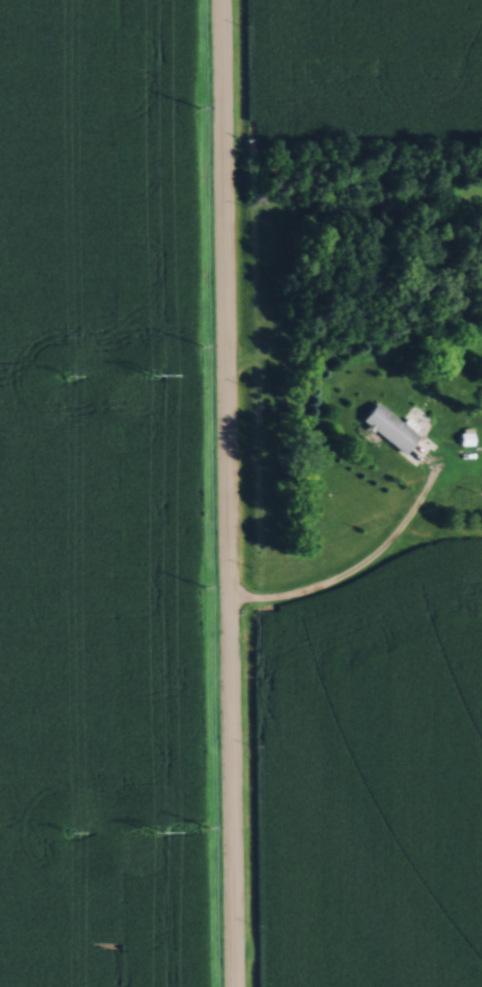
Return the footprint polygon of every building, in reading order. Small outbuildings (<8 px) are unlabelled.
[(416,434),(375,400),(360,419),(401,453),(416,434)]
